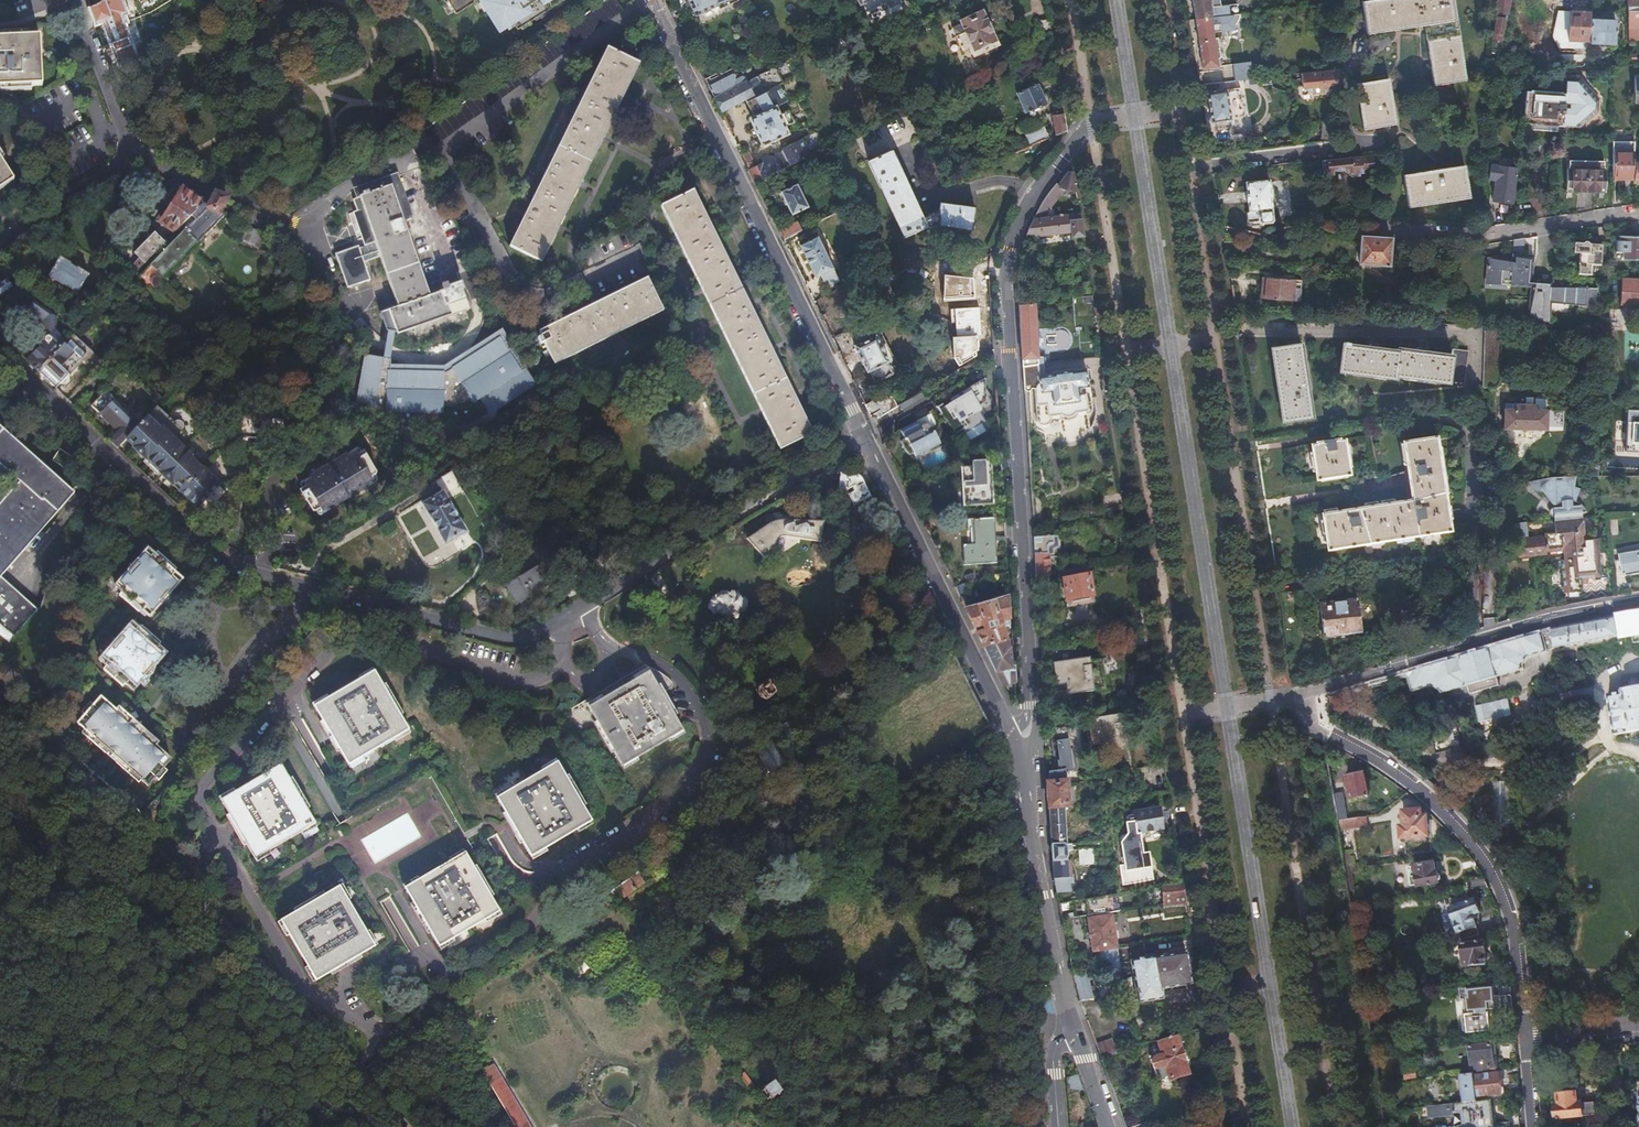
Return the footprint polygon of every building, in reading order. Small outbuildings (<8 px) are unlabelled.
[(120,0),(104,0),(91,7),(97,26),(104,23),(113,44),(106,47),(108,54),(115,51),(120,63),(112,65),(115,73),(136,58),(122,26),(125,25),(122,16),(125,14),(120,0)] [(423,132),(433,146),(622,9),(616,0),(607,0),(423,132)] [(442,1),(448,11),(451,9),(453,12),(471,1),(471,0),(443,0),(442,1)] [(478,1),(475,3),(480,11),(483,9),(496,31),(503,27),(505,30),(512,25),(514,29),(518,27),(520,31),(530,25),(528,21),(531,19),(533,21),(547,13),(546,11),(549,8),(551,12),(561,6),(559,2),(562,0),(477,0),(478,1)] [(695,18),(717,6),(719,10),(736,1),(736,0),(686,0),(695,18)] [(857,0),(861,7),(864,6),(868,13),(887,3),(890,10),(903,4),(902,0),(858,0),(857,0)] [(1195,19),(1223,14),(1240,12),(1240,11),(1239,2),(1222,5),(1222,0),(1192,0),(1195,19)] [(1364,6),(1371,38),(1427,27),(1439,87),(1472,80),(1455,0),(1393,0),(1364,6)] [(1497,16),(1499,17),(1495,38),(1503,40),(1506,24),(1509,25),(1514,0),(1501,0),(1497,16)] [(1628,29),(1638,29),(1638,0),(1626,0),(1628,29)] [(1223,14),(1195,19),(1202,69),(1218,68),(1217,61),(1219,60),(1221,57),(1219,38),(1214,39),(1213,33),(1235,31),(1235,27),(1237,25),(1239,23),(1240,20),(1241,16),(1241,13),(1241,11),(1240,11),(1240,12),(1223,14)] [(1590,20),(1590,12),(1570,12),(1569,40),(1589,40),(1590,20)] [(980,16),(950,30),(962,54),(969,51),(973,60),(999,47),(995,37),(990,39),(980,16)] [(1589,40),(1589,43),(1614,44),(1616,20),(1590,20),(1589,40)] [(1052,34),(1050,21),(1041,22),(1043,38),(1052,34)] [(842,38),(834,42),(842,58),(858,50),(854,42),(842,38)] [(0,41),(0,90),(36,88),(42,88),(39,40),(0,41)] [(608,50),(511,248),(543,264),(640,66),(608,50)] [(743,100),(747,107),(745,109),(750,119),(748,119),(762,146),(763,146),(768,156),(779,151),(774,140),(788,133),(784,125),(793,121),(786,109),(778,113),(775,106),(785,101),(778,85),(783,83),(775,67),(735,87),(716,96),(724,109),(743,100)] [(1237,82),(1254,80),(1253,71),(1236,73),(1237,82)] [(1335,87),(1337,71),(1301,75),(1303,91),(1306,95),(1324,94),(1323,88),(1335,87)] [(1387,77),(1355,83),(1363,128),(1395,121),(1387,77)] [(719,80),(708,85),(713,97),(716,96),(735,87),(732,81),(726,84),(719,80)] [(1566,82),(1565,94),(1564,127),(1563,133),(1577,134),(1577,129),(1597,111),(1598,100),(1590,91),(1588,93),(1586,92),(1587,92),(1586,91),(1584,90),(1578,90),(1579,82),(1580,80),(1577,82),(1566,82)] [(1590,91),(1580,80),(1579,82),(1578,90),(1584,90),(1586,91),(1587,92),(1586,92),(1588,93),(1590,91)] [(1039,84),(1018,93),(1026,114),(1048,105),(1039,84)] [(1239,88),(1208,93),(1212,121),(1242,116),(1239,88)] [(1565,94),(1527,90),(1523,124),(1532,125),(1532,130),(1556,132),(1557,127),(1564,127),(1565,94)] [(1067,131),(1065,115),(1054,117),(1057,135),(1067,131)] [(1323,123),(1321,142),(1329,141),(1331,122),(1323,123)] [(1027,135),(1032,145),(1053,137),(1052,134),(1048,136),(1045,128),(1027,135)] [(752,163),(747,165),(749,171),(755,183),(809,155),(801,139),(782,149),(786,158),(784,163),(781,164),(775,163),(773,159),(767,157),(760,160),(762,164),(755,168),(752,163)] [(891,149),(868,160),(906,238),(937,222),(936,227),(971,231),(975,207),(939,203),(938,211),(925,217),(891,149)] [(1635,152),(1613,152),(1613,177),(1625,177),(1625,184),(1635,184),(1635,183),(1635,157),(1635,152)] [(742,155),(747,165),(752,163),(747,153),(742,155)] [(1372,155),(1320,161),(1322,173),(1336,172),(1351,178),(1359,177),(1359,175),(1364,174),(1364,171),(1374,170),(1372,155)] [(1493,158),(1492,164),(1500,166),(1501,159),(1493,158)] [(49,159),(40,165),(45,173),(54,167),(49,159)] [(1586,190),(1586,159),(1568,159),(1568,168),(1566,168),(1566,190),(1586,190)] [(1603,159),(1586,159),(1586,190),(1604,191),(1604,169),(1603,169),(1603,159)] [(1464,160),(1400,173),(1407,205),(1471,193),(1464,160)] [(1492,164),(1490,178),(1496,179),(1493,200),(1514,203),(1515,194),(1518,170),(1518,168),(1500,166),(1492,164)] [(12,183),(0,165),(0,190),(12,183)] [(1075,191),(1073,173),(1071,171),(1069,172),(1058,185),(1056,184),(1044,199),(1038,207),(1038,208),(1046,214),(1052,206),(1053,207),(1063,193),(1075,191)] [(360,189),(395,177),(385,173),(377,176),(360,187),(360,189)] [(358,248),(335,256),(347,290),(370,281),(364,264),(378,259),(396,312),(389,315),(396,334),(467,309),(461,292),(463,291),(461,285),(448,289),(446,286),(441,288),(431,292),(432,295),(429,296),(403,223),(411,220),(396,177),(395,177),(360,189),(354,191),(357,200),(352,202),(356,213),(368,246),(364,248),(358,250),(358,248)] [(1267,179),(1244,182),(1245,190),(1244,190),(1245,201),(1246,201),(1247,209),(1244,211),(1246,221),(1248,221),(1248,223),(1251,222),(1252,225),(1260,224),(1260,221),(1272,220),(1267,179)] [(795,185),(780,193),(791,216),(807,209),(795,185)] [(190,217),(203,205),(182,192),(162,222),(176,232),(190,217)] [(692,192),(664,206),(780,443),(808,429),(692,192)] [(208,208),(203,205),(190,217),(195,222),(149,268),(159,278),(171,266),(172,268),(181,258),(180,257),(193,244),(194,245),(221,217),(218,215),(226,199),(215,194),(208,208)] [(368,246),(356,213),(352,214),(364,248),(368,246)] [(1083,237),(1079,215),(1033,219),(1025,238),(1072,234),(1072,238),(1083,237)] [(801,232),(796,223),(779,231),(783,240),(801,232)] [(243,227),(241,242),(269,253),(274,238),(243,227)] [(134,253),(144,264),(164,244),(154,234),(134,253)] [(1621,235),(1621,240),(1617,241),(1617,252),(1625,252),(1625,260),(1638,260),(1638,235),(1621,235)] [(1391,239),(1361,236),(1358,263),(1388,266),(1391,239)] [(816,238),(799,247),(815,278),(832,270),(816,238)] [(1574,242),(1573,251),(1580,251),(1578,273),(1590,273),(1591,263),(1600,264),(1601,244),(1589,243),(1589,242),(1588,240),(1587,239),(1585,239),(1583,240),(1582,241),(1581,242),(1574,242)] [(1504,258),(1501,258),(1486,257),(1484,279),(1507,280),(1506,285),(1529,286),(1530,278),(1524,278),(1525,266),(1520,266),(1520,259),(1504,258)] [(51,278),(48,283),(72,297),(75,293),(77,294),(88,275),(60,258),(49,277),(51,278)] [(974,278),(943,273),(943,300),(975,297),(974,278)] [(1262,278),(1261,301),(1302,303),(1303,290),(1293,289),(1294,281),(1262,278)] [(1529,286),(1528,299),(1529,299),(1528,321),(1548,322),(1550,302),(1583,304),(1585,287),(1553,284),(1553,281),(1530,278),(1529,286)] [(1624,303),(1638,304),(1638,279),(1625,278),(1624,303)] [(14,291),(6,281),(0,285),(0,306),(17,296),(14,291)] [(540,338),(537,340),(540,346),(543,345),(552,362),(655,312),(641,283),(538,334),(540,338)] [(1596,288),(1585,287),(1583,304),(1595,305),(1596,288)] [(1018,306),(1033,304),(1032,292),(1018,294),(1018,306)] [(27,362),(39,374),(52,361),(51,359),(65,345),(71,338),(60,328),(56,317),(51,317),(31,304),(23,318),(36,326),(34,329),(43,338),(42,339),(42,341),(42,343),(43,345),(27,362)] [(1022,367),(1044,364),(1043,357),(1038,358),(1036,304),(1033,304),(1018,306),(1022,367)] [(979,307),(954,309),(956,338),(976,336),(981,336),(979,307)] [(468,312),(467,309),(396,334),(389,315),(388,312),(379,315),(386,334),(387,333),(382,360),(389,361),(394,335),(395,335),(396,335),(396,337),(468,312)] [(1609,319),(1624,318),(1624,310),(1609,310),(1609,319)] [(21,321),(34,329),(36,326),(23,318),(21,321)] [(1483,389),(1496,389),(1500,385),(1503,328),(1486,327),(1483,389)] [(851,336),(857,348),(870,341),(865,329),(851,336)] [(374,408),(373,414),(403,422),(442,433),(449,434),(456,435),(463,435),(471,433),(479,430),(487,426),(495,421),(494,419),(495,412),(536,386),(501,332),(434,374),(390,368),(390,362),(364,357),(356,405),(374,408)] [(1047,347),(1068,346),(1068,332),(1046,333),(1047,347)] [(956,338),(952,338),(954,359),(958,367),(978,356),(976,336),(956,338)] [(870,341),(857,348),(853,350),(857,358),(856,358),(860,367),(862,366),(867,375),(870,373),(883,366),(887,365),(882,355),(883,354),(879,347),(878,347),(874,339),(870,341)] [(1300,343),(1273,347),(1276,368),(1273,368),(1278,400),(1281,399),(1284,420),(1310,415),(1300,343)] [(52,361),(39,374),(54,388),(59,383),(60,385),(69,375),(66,372),(79,358),(65,345),(51,359),(52,361)] [(1342,346),(1339,373),(1395,380),(1395,377),(1465,386),(1469,353),(1452,351),(1451,357),(1428,353),(1428,350),(1418,348),(1418,352),(1398,349),(1397,352),(1379,350),(1379,346),(1369,345),(1368,349),(1342,346)] [(1032,424),(1050,438),(1077,442),(1095,425),(1086,370),(1085,359),(1044,364),(1022,367),(1026,405),(1032,424)] [(883,366),(870,373),(876,385),(889,378),(883,366)] [(939,412),(954,432),(966,424),(965,422),(982,412),(979,408),(986,404),(986,396),(982,390),(985,389),(982,382),(951,400),(953,404),(949,406),(939,412)] [(925,401),(925,400),(921,393),(899,407),(902,412),(903,414),(925,401)] [(115,447),(123,439),(132,448),(145,460),(142,463),(157,477),(160,474),(196,508),(219,483),(196,462),(200,457),(181,439),(186,433),(182,429),(183,425),(182,422),(181,421),(179,419),(175,419),(173,420),(162,410),(165,407),(159,401),(136,425),(106,396),(100,395),(90,407),(100,417),(97,420),(104,427),(107,424),(111,427),(103,436),(115,447)] [(878,421),(896,410),(891,400),(878,401),(865,409),(870,419),(878,421)] [(1505,411),(1505,430),(1545,430),(1546,411),(1534,411),(1535,406),(1513,406),(1513,410),(1505,411)] [(1629,409),(1627,450),(1638,451),(1638,410),(1629,409)] [(288,433),(290,416),(285,416),(248,411),(244,411),(242,422),(239,422),(239,421),(237,431),(240,431),(238,442),(255,444),(257,433),(257,429),(288,433)] [(908,447),(903,450),(905,453),(907,456),(909,458),(914,455),(916,459),(929,453),(930,455),(940,450),(938,448),(940,447),(945,444),(931,417),(930,417),(933,422),(918,429),(916,425),(899,433),(904,442),(905,443),(906,443),(908,447)] [(74,494),(0,430),(0,467),(20,485),(0,507),(0,580),(74,494)] [(1411,502),(1324,516),(1329,548),(1448,530),(1435,440),(1403,444),(1411,502)] [(1344,443),(1312,448),(1317,481),(1349,476),(1344,443)] [(358,449),(348,454),(350,457),(357,453),(358,455),(362,452),(360,449),(358,449)] [(306,486),(303,488),(302,489),(301,491),(313,511),(317,512),(320,510),(322,513),(329,509),(331,511),(369,489),(368,486),(374,481),(373,479),(377,476),(377,472),(366,454),(362,452),(358,455),(357,453),(350,457),(348,454),(342,458),(339,454),(307,473),(310,477),(311,480),(305,484),(306,486)] [(973,469),(960,469),(961,494),(966,493),(967,508),(993,507),(991,463),(972,464),(973,469)] [(825,472),(800,487),(808,501),(820,498),(818,490),(824,489),(840,493),(842,491),(846,489),(850,489),(851,493),(847,496),(853,508),(870,499),(863,484),(861,482),(859,479),(857,477),(854,475),(851,475),(848,474),(827,475),(825,472)] [(379,480),(377,476),(373,479),(374,481),(368,486),(369,489),(378,483),(379,480)] [(301,486),(303,488),(306,486),(305,484),(311,480),(310,477),(301,482),(301,486)] [(1581,518),(1580,514),(1585,513),(1582,507),(1579,504),(1576,502),(1573,501),(1577,489),(1578,490),(1578,489),(1575,488),(1575,477),(1549,477),(1527,481),(1528,484),(1530,487),(1534,490),(1536,491),(1540,491),(1542,491),(1546,489),(1558,502),(1552,508),(1550,511),(1549,514),(1551,517),(1553,519),(1553,521),(1581,518)] [(446,495),(425,507),(449,546),(470,535),(446,495)] [(1528,540),(1517,540),(1519,559),(1547,556),(1548,561),(1564,559),(1567,587),(1570,587),(1571,597),(1579,596),(1578,589),(1581,588),(1581,578),(1609,575),(1606,537),(1598,537),(1583,538),(1581,518),(1553,521),(1555,533),(1545,534),(1545,538),(1529,539),(1528,540)] [(764,525),(746,540),(764,563),(778,545),(779,543),(781,542),(783,541),(786,541),(819,543),(820,521),(788,519),(784,519),(781,519),(777,519),(775,520),(771,521),(769,522),(766,524),(764,525)] [(978,546),(963,546),(964,567),(996,565),(994,521),(971,522),(972,533),(978,532),(978,546)] [(1053,550),(1052,536),(1036,537),(1037,555),(1033,555),(1034,576),(1048,574),(1047,554),(1051,554),(1053,550)] [(1638,574),(1638,551),(1619,555),(1622,577),(1638,574)] [(166,634),(177,622),(180,619),(177,617),(183,611),(185,613),(189,609),(199,598),(191,591),(194,588),(174,570),(172,574),(162,566),(153,576),(150,580),(152,582),(145,590),(143,588),(139,592),(130,602),(139,610),(136,614),(156,631),(159,628),(166,634)] [(1087,576),(1086,570),(1086,568),(1061,572),(1062,575),(1066,602),(1068,601),(1069,608),(1092,604),(1090,597),(1093,597),(1089,576),(1087,576)] [(1357,569),(1345,571),(1347,596),(1321,599),(1324,632),(1361,627),(1357,595),(1359,595),(1357,569)] [(535,570),(506,587),(516,606),(546,588),(535,570)] [(658,571),(646,578),(659,599),(670,592),(658,571)] [(141,588),(139,592),(143,588),(145,590),(152,582),(150,580),(153,576),(150,578),(148,579),(144,582),(143,584),(141,586),(141,588)] [(578,579),(564,587),(573,602),(586,594),(578,579)] [(13,640),(37,614),(0,581),(0,629),(13,640)] [(746,603),(734,592),(722,592),(716,598),(706,607),(720,615),(733,622),(743,614),(746,603)] [(990,607),(967,613),(975,631),(984,648),(1004,643),(1004,633),(1007,632),(1006,602),(1002,603),(1002,599),(989,602),(990,607)] [(183,611),(177,617),(180,619),(177,622),(179,622),(181,621),(184,618),(186,615),(188,612),(189,609),(185,613),(183,611)] [(1620,636),(1638,632),(1638,614),(1617,618),(1620,636)] [(1620,636),(1617,618),(1552,632),(1543,634),(1489,649),(1460,658),(1406,673),(1412,692),(1432,687),(1440,690),(1441,694),(1469,686),(1471,695),(1501,686),(1498,678),(1525,670),(1524,667),(1530,659),(1552,653),(1551,652),(1559,650),(1559,649),(1620,637),(1620,636)] [(132,690),(142,679),(145,675),(143,673),(148,667),(151,669),(153,666),(164,654),(156,647),(159,644),(139,626),(136,629),(130,624),(120,635),(117,638),(119,639),(112,648),(110,646),(107,649),(97,660),(104,666),(101,669),(121,687),(124,684),(132,690)] [(107,649),(110,646),(112,648),(119,639),(117,638),(120,635),(119,635),(117,635),(116,636),(115,637),(111,641),(109,644),(108,645),(108,646),(108,647),(108,648),(107,649)] [(1012,670),(1009,641),(1004,643),(984,648),(993,668),(1004,688),(1015,685),(1014,669),(1012,670)] [(1074,652),(1050,655),(1059,708),(1080,705),(1077,692),(1084,691),(1086,701),(1094,699),(1093,696),(1109,694),(1107,679),(1122,676),(1118,649),(1103,651),(1104,658),(1076,663),(1074,652)] [(145,675),(142,679),(144,678),(146,677),(147,676),(149,675),(152,671),(152,670),(153,668),(153,666),(151,669),(148,667),(143,673),(145,675)] [(372,673),(312,708),(346,767),(406,731),(372,673)] [(646,675),(587,710),(621,768),(681,733),(646,675)] [(774,680),(765,678),(758,685),(757,695),(763,699),(772,695),(775,690),(774,680)] [(1611,696),(1619,735),(1634,733),(1638,732),(1638,688),(1626,691),(1627,693),(1611,696)] [(96,749),(102,754),(105,751),(117,761),(114,764),(120,770),(126,769),(140,781),(146,787),(153,779),(157,782),(166,772),(161,769),(169,761),(154,748),(157,744),(140,730),(138,733),(131,727),(133,723),(117,709),(114,713),(99,700),(92,707),(88,704),(79,714),(83,718),(76,726),(82,731),(96,743),(96,749)] [(1120,716),(1090,720),(1093,742),(1112,740),(1116,774),(1123,774),(1124,783),(1138,790),(1147,789),(1144,771),(1136,772),(1132,748),(1124,749),(1120,716)] [(1074,758),(1083,757),(1079,729),(1073,730),(1069,731),(1069,735),(1067,735),(1066,731),(1066,730),(1051,733),(1052,736),(1049,736),(1052,758),(1059,757),(1060,762),(1057,763),(1059,773),(1075,770),(1074,758)] [(80,734),(96,749),(96,743),(82,731),(80,734)] [(171,734),(167,739),(179,750),(183,745),(171,734)] [(769,778),(784,768),(768,744),(754,753),(769,778)] [(105,751),(102,754),(114,764),(117,761),(105,751)] [(555,764),(494,800),(529,859),(589,823),(555,764)] [(278,767),(217,802),(251,861),(312,825),(278,767)] [(137,784),(140,781),(126,769),(120,770),(137,784)] [(1364,773),(1347,776),(1352,799),(1369,795),(1364,773)] [(1067,807),(1066,783),(1047,785),(1048,797),(1049,808),(1064,807),(1067,807)] [(1509,783),(1493,783),(1492,821),(1492,830),(1509,830),(1509,783)] [(1342,792),(1332,793),(1336,820),(1347,818),(1342,792)] [(1064,807),(1049,808),(1049,809),(1050,828),(1051,847),(1066,846),(1064,807)] [(1129,822),(1130,822),(1128,822),(1130,834),(1124,835),(1122,838),(1126,865),(1121,865),(1124,885),(1154,881),(1153,871),(1152,868),(1150,865),(1148,862),(1145,860),(1142,856),(1140,842),(1138,843),(1137,834),(1164,830),(1160,807),(1133,811),(1133,815),(1130,815),(1129,816),(1128,816),(1127,817),(1127,818),(1127,819),(1127,820),(1127,821),(1128,821),(1129,822)] [(1406,827),(1402,827),(1403,838),(1408,837),(1408,842),(1428,838),(1427,834),(1429,834),(1427,815),(1421,816),(1421,810),(1404,812),(1406,827)] [(410,815),(360,836),(371,861),(421,840),(410,815)] [(1347,818),(1336,820),(1338,829),(1364,824),(1363,815),(1347,818)] [(1066,846),(1051,847),(1052,863),(1053,881),(1056,896),(1071,894),(1068,877),(1071,877),(1070,868),(1068,868),(1067,852),(1066,846)] [(1094,864),(1093,850),(1079,852),(1080,865),(1094,864)] [(462,856),(402,891),(436,949),(496,914),(462,856)] [(1412,876),(1407,877),(1408,886),(1413,886),(1413,887),(1434,884),(1432,864),(1411,867),(1412,876)] [(644,885),(636,874),(610,893),(618,904),(644,885)] [(1466,879),(1467,889),(1489,887),(1484,877),(1466,879)] [(1164,906),(1185,903),(1183,885),(1162,888),(1164,906)] [(336,887),(276,921),(312,982),(372,948),(336,887)] [(1116,913),(1113,896),(1102,898),(1087,901),(1090,917),(1116,913)] [(1450,903),(1459,934),(1477,931),(1472,910),(1480,908),(1476,896),(1450,903)] [(1080,902),(1059,906),(1059,910),(1061,916),(1082,912),(1080,902)] [(1094,953),(1115,950),(1110,916),(1087,921),(1091,953),(1094,953)] [(1483,938),(1460,938),(1460,959),(1468,959),(1468,961),(1483,961),(1483,938)] [(1144,953),(1143,945),(1115,950),(1094,953),(1097,972),(1117,969),(1116,964),(1130,962),(1136,1004),(1162,1000),(1161,996),(1160,992),(1191,986),(1187,955),(1145,962),(1144,953)] [(1088,971),(1073,974),(1077,995),(1079,1001),(1091,999),(1088,971)] [(1503,1014),(1513,1013),(1512,995),(1500,996),(1499,985),(1460,989),(1461,1001),(1464,1001),(1466,1017),(1463,1017),(1464,1032),(1467,1031),(1467,1033),(1491,1031),(1489,1016),(1503,1014)] [(1386,1029),(1384,1038),(1396,1042),(1398,1033),(1386,1029)] [(1187,1075),(1176,1037),(1157,1043),(1160,1054),(1156,1055),(1157,1059),(1155,1060),(1153,1065),(1154,1068),(1158,1069),(1160,1076),(1166,1075),(1168,1081),(1187,1075)] [(1111,1041),(1095,1046),(1100,1060),(1115,1055),(1111,1041)] [(1517,1053),(1516,1044),(1502,1046),(1503,1055),(1517,1053)] [(1492,1045),(1469,1048),(1471,1069),(1478,1069),(1478,1073),(1495,1071),(1494,1067),(1498,1066),(1497,1059),(1494,1059),(1492,1045)] [(516,1126),(528,1126),(500,1079),(497,1081),(486,1063),(480,1067),(516,1126)] [(1415,1070),(1403,1072),(1404,1080),(1415,1078),(1415,1070)] [(1461,1075),(1464,1103),(1477,1102),(1476,1097),(1501,1095),(1498,1072),(1461,1075)] [(1083,1091),(1077,1075),(1067,1079),(1068,1096),(1083,1091)] [(771,1102),(772,1101),(771,1098),(776,1094),(778,1096),(780,1095),(778,1093),(780,1091),(779,1090),(777,1091),(773,1085),(775,1084),(774,1082),(771,1083),(770,1082),(769,1082),(770,1085),(764,1089),(763,1087),(761,1088),(763,1090),(760,1092),(761,1093),(764,1091),(768,1098),(766,1100),(767,1101),(769,1100),(771,1102)] [(1558,1106),(1554,1107),(1555,1119),(1595,1116),(1594,1103),(1577,1104),(1576,1093),(1557,1095),(1558,1106)] [(771,1098),(772,1101),(778,1109),(784,1104),(778,1096),(776,1094),(771,1098)] [(1509,1123),(1493,1125),(1490,1101),(1477,1102),(1464,1103),(1426,1106),(1427,1116),(1438,1116),(1439,1117),(1459,1115),(1461,1126),(1460,1126),(1510,1126),(1509,1123)]
